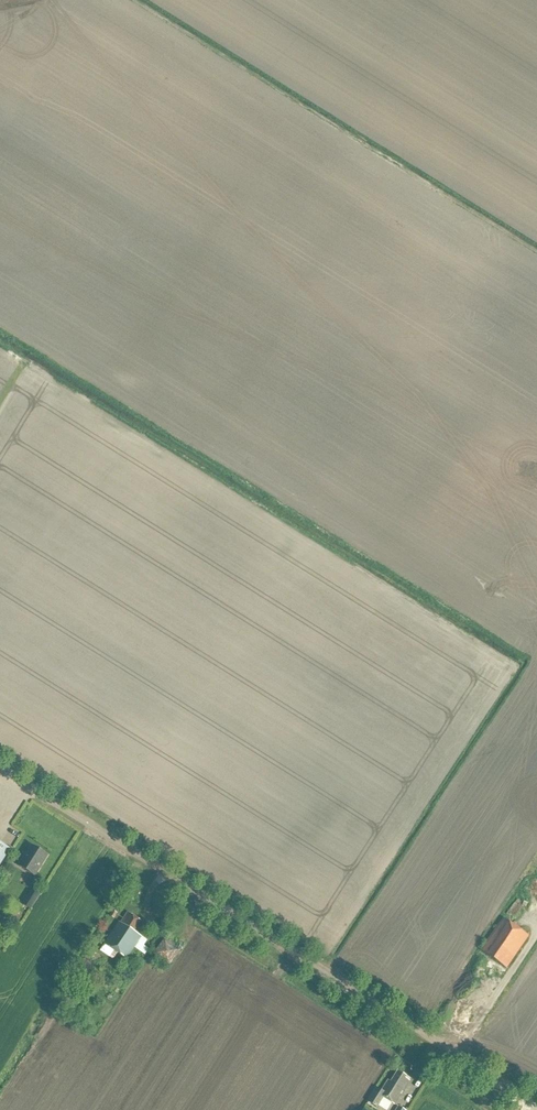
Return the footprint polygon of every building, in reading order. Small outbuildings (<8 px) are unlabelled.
[(12,851),(0,843),(0,869),(12,851)] [(35,877),(48,856),(32,846),(19,867),(35,877)] [(31,911),(40,895),(32,890),(22,905),(31,911)] [(135,931),(141,922),(128,913),(121,923),(119,922),(100,951),(112,959),(118,952),(127,958),(141,936),(135,931)] [(506,969),(529,936),(503,918),(480,950),(506,969)] [(171,967),(182,950),(165,940),(155,957),(171,967)] [(78,981),(84,970),(78,967),(72,978),(78,981)] [(67,1005),(75,991),(67,986),(59,1000),(67,1005)] [(395,1105),(409,1081),(405,1079),(406,1077),(398,1072),(391,1083),(388,1081),(382,1092),(376,1088),(368,1102),(377,1108),(383,1098),(395,1105)]
